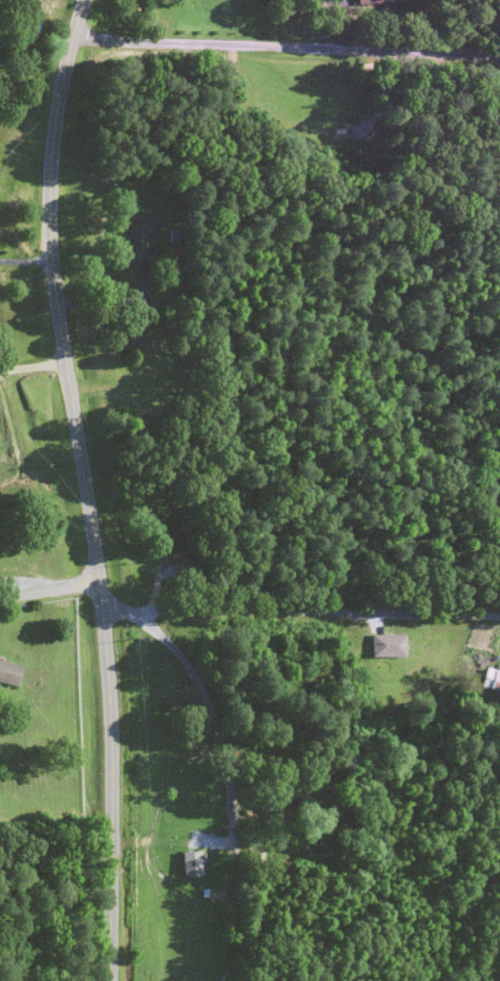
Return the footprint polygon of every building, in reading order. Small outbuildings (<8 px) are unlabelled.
[(406,0),(359,0),(360,11),(407,5),(406,0)] [(347,131),(347,110),(316,110),(316,131),(347,131)] [(407,636),(373,636),(373,659),(407,659),(407,636)] [(0,662),(0,684),(18,689),(24,668),(0,662)] [(203,877),(203,852),(184,853),(184,877),(203,877)]
